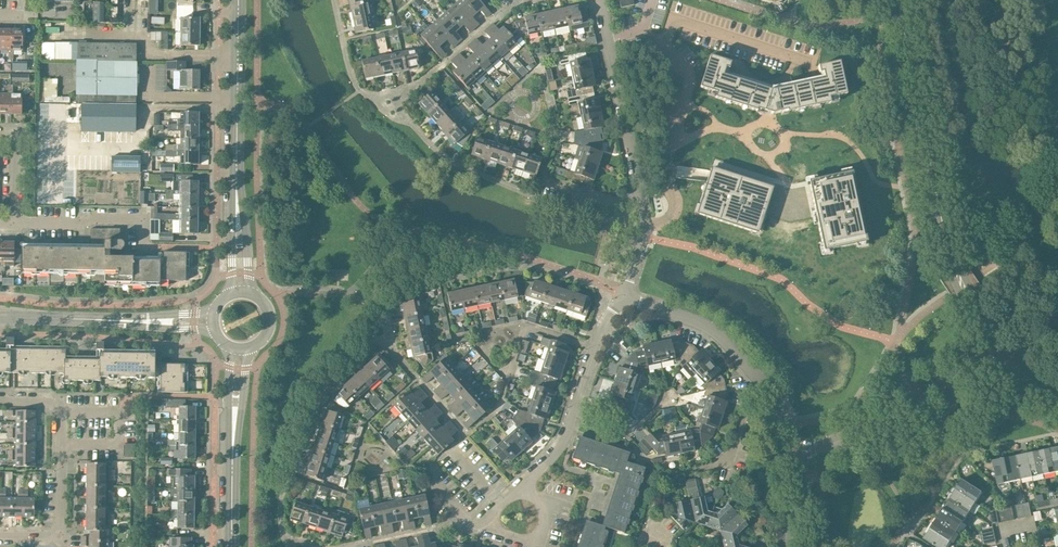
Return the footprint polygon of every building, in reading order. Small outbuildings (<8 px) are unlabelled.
[(476,14),(463,0),(460,0),(454,5),(474,28),(478,24),(472,17),(476,14)] [(490,13),(479,0),(463,0),(476,14),(479,10),(486,17),(490,13)] [(353,19),(370,16),(368,3),(350,6),(353,19)] [(105,27),(106,4),(93,4),(92,26),(105,27)] [(193,18),(193,4),(179,4),(178,19),(181,19),(181,32),(199,32),(200,18),(193,18)] [(469,32),(474,28),(454,5),(446,12),(444,10),(443,10),(460,28),(463,25),(469,32)] [(565,9),(568,26),(569,31),(589,26),(585,10),(579,11),(578,6),(565,9)] [(555,29),(568,26),(565,9),(551,12),(555,29)] [(455,32),(460,28),(443,10),(442,12),(444,14),(437,20),(457,43),(461,39),(455,32)] [(542,32),(555,29),(551,12),(538,14),(542,32)] [(528,35),(542,32),(538,14),(524,17),(525,20),(514,22),(522,36),(527,33),(528,35)] [(370,16),(353,19),(356,33),(373,29),(370,16)] [(453,47),(457,43),(437,20),(429,27),(427,25),(426,26),(442,43),(446,40),(453,47)] [(515,40),(522,36),(514,22),(505,30),(503,27),(499,30),(492,23),(488,27),(508,50),(515,44),(517,46),(519,45),(515,40)] [(442,43),(426,26),(425,24),(413,34),(425,47),(428,45),(440,58),(445,54),(438,47),(442,43)] [(501,57),(508,50),(488,27),(483,32),(490,39),(486,42),(502,60),(503,59),(501,57)] [(11,30),(0,30),(0,32),(0,50),(8,50),(11,50),(11,30)] [(8,55),(13,55),(13,50),(22,50),(22,31),(11,30),(11,50),(8,50),(8,55)] [(199,46),(199,32),(181,32),(180,46),(199,46)] [(482,46),(478,41),(476,38),(471,42),(492,65),(499,59),(501,61),(502,60),(486,42),(482,46)] [(485,72),(492,65),(471,42),(467,47),(473,54),(469,57),(486,75),(487,74),(485,72)] [(124,60),(124,44),(77,43),(77,60),(124,60)] [(124,60),(136,60),(137,44),(124,44),(124,60)] [(402,53),(406,70),(419,68),(415,50),(402,53)] [(392,73),(406,70),(402,53),(389,56),(392,73)] [(466,61),(461,56),(459,53),(455,57),(475,80),(482,74),(484,76),(486,75),(469,57),(466,61)] [(573,77),(592,73),(588,58),(584,59),(583,53),(559,58),(560,65),(570,63),(573,77)] [(710,55),(700,87),(710,91),(710,90),(716,92),(715,98),(724,101),(725,99),(731,101),(731,103),(741,106),(741,104),(747,106),(747,108),(757,111),(757,109),(772,114),(786,111),(787,113),(797,110),(797,108),(803,107),(803,109),(814,107),(813,105),(819,103),(820,104),(820,105),(830,103),(829,98),(835,96),(835,97),(846,94),(839,62),(827,64),(828,70),(822,72),(824,80),(776,90),(774,90),(775,91),(771,90),(723,75),(724,72),(725,68),(729,69),(731,62),(721,59),(710,55)] [(379,76),(392,73),(389,56),(375,58),(379,76)] [(468,87),(475,80),(455,57),(450,62),(457,69),(452,72),(469,90),(470,89),(468,87)] [(365,79),(379,76),(375,58),(361,61),(365,79)] [(136,60),(124,60),(77,60),(76,102),(136,103),(136,60)] [(199,90),(200,71),(200,70),(186,70),(186,62),(167,62),(167,71),(180,71),(180,90),(199,90)] [(568,99),(594,93),(591,93),(590,87),(595,86),(592,73),(573,77),(575,90),(566,92),(568,99)] [(451,86),(454,82),(448,76),(445,79),(451,86)] [(460,96),(464,93),(457,86),(454,89),(460,96)] [(501,86),(498,89),(503,95),(506,92),(501,86)] [(10,94),(10,114),(21,114),(22,95),(12,94),(12,90),(8,90),(8,94),(10,94)] [(427,113),(440,101),(431,91),(418,103),(427,113)] [(581,117),(600,113),(598,99),(593,101),(592,94),(594,94),(594,93),(568,99),(569,106),(578,104),(581,117)] [(8,94),(0,94),(0,114),(10,114),(10,94),(8,94)] [(469,106),(473,103),(467,96),(463,100),(469,106)] [(489,99),(485,103),(489,107),(493,103),(489,99)] [(436,124),(449,112),(440,101),(427,113),(436,124)] [(135,132),(136,105),(66,105),(66,122),(81,122),(81,131),(135,132)] [(478,116),(482,113),(476,106),(472,110),(478,116)] [(445,134),(459,122),(449,112),(436,124),(445,134)] [(197,114),(197,113),(180,113),(180,119),(168,120),(168,125),(197,126),(197,120),(199,119),(199,115),(197,114)] [(599,145),(601,140),(601,139),(598,128),(604,127),(600,113),(581,117),(584,131),(575,133),(574,139),(590,139),(590,142),(599,145)] [(459,122),(445,134),(455,144),(456,143),(463,147),(470,135),(459,122)] [(197,131),(197,126),(168,125),(168,132),(180,132),(180,138),(199,138),(199,132),(197,131)] [(199,145),(199,138),(180,138),(180,145),(165,145),(165,151),(197,151),(197,146),(199,145)] [(484,159),(490,142),(476,138),(470,155),(484,159)] [(597,151),(599,145),(590,142),(590,139),(574,139),(574,145),(582,148),(578,160),(597,166),(602,153),(597,151)] [(497,163),(502,146),(490,142),(484,159),(497,163)] [(497,163),(510,168),(517,146),(515,150),(502,146),(497,163)] [(521,150),(522,148),(517,146),(510,168),(523,172),(529,152),(521,150)] [(197,156),(197,151),(165,151),(165,157),(181,157),(181,164),(197,165),(197,163),(198,162),(198,157),(197,156)] [(529,152),(523,172),(536,176),(541,159),(528,155),(529,152)] [(141,171),(140,157),(111,157),(111,171),(141,171)] [(554,167),(552,174),(563,177),(586,185),(588,178),(593,179),(597,166),(578,160),(574,173),(565,170),(565,171),(554,167)] [(699,205),(697,214),(754,232),(756,224),(759,224),(763,212),(760,211),(762,203),(765,204),(770,188),(763,186),(764,185),(716,169),(715,171),(708,169),(704,182),(703,184),(707,185),(704,193),(701,192),(697,204),(699,205)] [(815,181),(807,183),(807,187),(821,248),(829,246),(829,249),(854,244),(853,241),(864,238),(850,173),(839,176),(838,173),(814,178),(815,181)] [(179,195),(197,195),(197,189),(198,189),(198,184),(197,183),(197,182),(181,182),(181,194),(174,194),(174,190),(166,190),(166,195),(179,195)] [(197,200),(197,195),(179,195),(166,195),(166,199),(179,200),(179,208),(198,208),(198,201),(197,200)] [(198,214),(198,208),(179,208),(179,214),(165,214),(164,220),(179,220),(197,221),(197,215),(198,214)] [(197,225),(197,221),(179,220),(179,233),(196,233),(196,231),(198,230),(198,225),(197,225)] [(107,232),(107,229),(90,229),(90,249),(22,248),(22,249),(22,274),(23,274),(23,270),(35,270),(35,275),(37,275),(37,271),(63,271),(63,275),(64,275),(64,271),(90,271),(90,272),(90,273),(90,276),(91,276),(91,282),(104,282),(104,286),(105,286),(105,282),(118,282),(118,287),(119,287),(119,282),(145,282),(145,287),(146,287),(146,282),(159,282),(159,286),(160,286),(160,280),(186,281),(186,252),(163,252),(163,266),(160,266),(160,261),(159,261),(113,261),(113,250),(120,250),(121,250),(123,249),(124,247),(124,246),(124,245),(123,244),(123,243),(122,242),(120,241),(119,241),(115,241),(115,232),(107,232)] [(5,266),(14,266),(14,262),(22,262),(22,249),(14,249),(14,242),(2,242),(2,262),(5,262),(5,266)] [(514,280),(501,282),(504,300),(521,296),(522,282),(514,282),(514,280)] [(541,302),(547,285),(534,280),(533,282),(525,282),(525,296),(541,302)] [(491,302),(504,300),(501,282),(487,285),(491,302)] [(477,305),(491,302),(487,285),(474,288),(477,305)] [(554,306),(560,289),(547,285),(541,302),(554,306)] [(464,308),(477,305),(474,288),(461,291),(464,308)] [(567,310),(573,293),(560,289),(554,306),(567,310)] [(451,311),(464,308),(461,291),(447,294),(451,311)] [(405,302),(401,303),(404,317),(422,313),(418,293),(404,296),(405,302)] [(573,293),(567,310),(586,316),(590,303),(585,301),(586,297),(573,293)] [(407,330),(424,326),(422,313),(404,317),(407,330)] [(427,340),(424,326),(407,330),(410,344),(427,340)] [(544,360),(563,367),(568,353),(563,352),(565,345),(542,337),(540,344),(549,347),(544,360)] [(14,347),(14,338),(6,338),(6,347),(14,347)] [(427,340),(410,344),(413,357),(414,357),(424,368),(433,361),(433,360),(431,352),(430,352),(427,340)] [(680,361),(686,343),(679,341),(678,344),(671,345),(670,340),(656,343),(660,363),(674,360),(674,363),(680,361)] [(647,366),(660,363),(656,343),(642,346),(644,351),(637,353),(634,350),(629,355),(642,369),(648,368),(647,366)] [(692,348),(693,345),(686,343),(680,361),(679,364),(691,377),(695,374),(710,360),(700,350),(697,353),(692,348)] [(114,351),(103,350),(103,344),(96,344),(96,350),(99,350),(99,378),(108,378),(108,376),(113,376),(114,354),(114,351)] [(26,372),(26,349),(20,349),(20,352),(14,352),(14,373),(23,373),(23,372),(26,372)] [(37,373),(37,349),(26,349),(26,372),(28,372),(29,373),(37,373)] [(51,372),(51,349),(37,349),(37,373),(46,373),(46,372),(51,372)] [(65,350),(51,349),(51,372),(56,372),(56,374),(64,374),(65,359),(65,350)] [(10,373),(11,352),(0,352),(0,373),(10,373)] [(127,378),(127,354),(114,354),(113,376),(118,376),(118,378),(127,378)] [(141,377),(141,354),(127,354),(127,378),(136,378),(136,377),(141,377)] [(141,354),(141,377),(146,377),(146,378),(155,378),(155,354),(141,354)] [(619,368),(615,381),(634,387),(636,388),(640,375),(642,370),(642,369),(629,355),(624,360),(626,362),(624,369),(619,368)] [(367,365),(379,378),(389,370),(377,356),(367,365)] [(437,381),(454,365),(453,364),(451,366),(446,360),(448,358),(447,356),(422,379),(426,383),(433,376),(437,381)] [(74,381),(74,360),(65,359),(64,374),(64,381),(74,381)] [(85,381),(85,360),(74,360),(74,381),(85,381)] [(85,360),(85,381),(96,381),(96,380),(95,380),(95,360),(85,360)] [(559,380),(563,367),(544,360),(540,373),(531,370),(529,377),(552,385),(554,378),(559,380)] [(715,374),(719,371),(710,360),(695,374),(704,384),(702,386),(706,390),(725,386),(724,379),(720,380),(715,374)] [(160,378),(183,378),(183,374),(184,374),(184,364),(160,364),(160,378)] [(368,387),(379,378),(367,365),(357,374),(368,387)] [(437,395),(459,375),(453,368),(455,366),(454,365),(437,381),(440,384),(433,391),(437,395)] [(358,396),(368,387),(357,374),(347,383),(358,396)] [(452,397),(469,381),(468,380),(466,382),(459,375),(437,395),(441,399),(448,393),(452,397)] [(550,391),(552,385),(529,377),(527,384),(536,386),(532,400),(551,406),(555,392),(550,391)] [(183,383),(183,378),(160,378),(160,392),(184,393),(184,383),(183,383)] [(452,412),(474,392),(468,385),(470,383),(469,381),(452,397),(455,401),(448,407),(452,412)] [(615,381),(610,394),(615,396),(612,404),(625,419),(631,413),(634,401),(629,400),(634,387),(615,381)] [(345,408),(358,396),(347,383),(336,393),(337,394),(333,401),(345,408)] [(405,387),(404,386),(401,383),(395,389),(398,393),(405,387)] [(703,409),(722,415),(726,402),(721,401),(724,393),(727,393),(725,386),(706,390),(704,396),(707,396),(703,409)] [(400,413),(423,392),(419,389),(412,395),(408,391),(390,407),(391,408),(394,406),(400,413)] [(394,396),(391,392),(384,398),(388,402),(394,396)] [(419,404),(424,399),(427,397),(423,392),(400,413),(407,420),(404,422),(405,424),(423,408),(419,404)] [(466,414),(484,398),(483,397),(481,399),(474,392),(452,412),(456,416),(463,410),(466,414)] [(467,429),(492,407),(490,405),(488,407),(483,401),(485,399),(484,398),(466,414),(470,418),(463,424),(467,429)] [(547,419),(551,406),(532,400),(527,413),(518,410),(515,415),(528,424),(526,426),(533,434),(538,429),(541,418),(547,419)] [(384,405),(381,401),(374,407),(378,411),(384,405)] [(415,430),(438,409),(434,405),(427,412),(423,408),(405,424),(406,425),(409,423),(415,430)] [(176,420),(194,420),(194,414),(196,414),(196,409),(195,408),(195,407),(179,407),(179,416),(176,416),(176,420)] [(435,420),(440,415),(442,414),(438,409),(415,430),(422,437),(420,439),(420,440),(438,424),(435,420)] [(717,429),(722,415),(703,409),(701,416),(698,415),(694,427),(707,441),(712,437),(710,434),(712,427),(717,429)] [(321,423),(338,428),(342,415),(325,410),(321,423)] [(374,414),(371,410),(364,416),(367,420),(374,414)] [(16,422),(35,422),(35,411),(8,411),(8,416),(16,416),(16,422)] [(528,438),(533,434),(526,426),(528,424),(515,415),(512,420),(518,427),(508,436),(521,451),(532,442),(528,438)] [(194,425),(194,420),(176,420),(176,425),(179,425),(178,432),(196,432),(196,426),(194,425)] [(35,433),(35,422),(16,422),(16,428),(8,428),(8,433),(35,433)] [(430,447),(453,426),(449,422),(442,428),(438,424),(420,440),(422,441),(424,439),(430,447)] [(334,441),(338,428),(321,423),(317,436),(334,441)] [(707,441),(694,427),(689,428),(689,431),(687,431),(685,425),(674,427),(680,453),(694,450),(693,445),(699,444),(702,446),(707,441)] [(450,437),(454,432),(457,430),(453,426),(430,447),(437,454),(435,456),(436,457),(453,441),(450,437)] [(666,456),(680,453),(674,427),(676,434),(662,437),(663,440),(657,441),(650,433),(644,439),(657,453),(665,451),(666,456)] [(196,440),(196,432),(178,432),(178,441),(176,441),(167,440),(167,445),(169,445),(194,446),(194,440),(196,440)] [(35,444),(35,433),(8,433),(8,438),(16,438),(16,444),(35,444)] [(329,454),(334,441),(317,436),(312,449),(329,454)] [(511,461),(521,451),(508,436),(498,445),(491,439),(486,443),(502,461),(508,457),(511,461)] [(392,437),(386,443),(393,450),(399,445),(392,437)] [(629,453),(621,450),(620,453),(578,440),(572,459),(614,472),(615,469),(623,471),(605,527),(624,533),(645,468),(626,462),(629,453)] [(34,455),(35,444),(16,444),(16,450),(7,450),(7,455),(34,455)] [(134,457),(134,444),(123,444),(123,457),(134,457)] [(194,450),(194,446),(169,445),(169,450),(178,451),(178,458),(194,458),(194,456),(195,456),(195,451),(194,450)] [(1055,472),(1057,471),(1057,447),(1054,448),(1053,445),(1050,446),(1055,472)] [(1044,474),(1055,472),(1050,446),(1046,447),(1046,450),(1039,451),(1044,474)] [(325,467),(329,454),(312,449),(308,461),(325,467)] [(1020,479),(1032,477),(1027,451),(1023,452),(1023,455),(1015,456),(1020,479)] [(1044,474),(1039,451),(1031,453),(1030,451),(1027,451),(1032,477),(1044,474)] [(34,467),(34,455),(7,455),(7,460),(16,460),(16,467),(34,467)] [(1020,479),(1015,456),(1008,458),(1007,455),(1003,456),(1009,482),(1020,479)] [(997,484),(1009,482),(1003,456),(1000,457),(1000,460),(992,461),(997,484)] [(321,480),(325,467),(308,461),(304,475),(321,480)] [(86,476),(114,477),(114,472),(105,472),(105,464),(86,464),(86,476)] [(350,466),(346,464),(345,466),(339,464),(337,471),(348,475),(350,466)] [(167,469),(167,476),(170,476),(170,484),(168,484),(168,489),(170,489),(175,489),(193,490),(194,484),(195,483),(195,478),(194,477),(194,476),(190,476),(190,470),(167,469)] [(402,470),(396,471),(398,479),(409,476),(408,472),(402,470)] [(114,482),(114,477),(86,476),(86,488),(105,488),(105,482),(114,482)] [(707,527),(713,506),(705,504),(704,496),(699,498),(695,479),(685,481),(695,523),(707,527)] [(953,488),(975,502),(982,492),(962,479),(958,486),(956,485),(953,488)] [(695,523),(685,481),(689,500),(675,503),(677,511),(670,516),(685,532),(695,523)] [(105,494),(105,488),(86,488),(86,499),(113,499),(114,494),(105,494)] [(969,512),(975,502),(953,488),(951,491),(953,493),(949,499),(969,512)] [(175,489),(170,489),(170,502),(177,502),(195,502),(195,495),(193,494),(193,490),(175,489)] [(11,517),(11,498),(5,498),(5,490),(0,490),(0,517),(11,517)] [(22,517),(22,490),(18,490),(18,498),(11,498),(11,517),(22,517)] [(22,490),(22,517),(34,517),(34,499),(27,499),(27,490),(22,490)] [(413,519),(418,518),(413,495),(412,495),(412,498),(403,500),(409,529),(415,528),(413,519)] [(431,525),(425,495),(415,497),(415,495),(413,495),(418,518),(423,517),(425,526),(431,525)] [(113,504),(113,499),(86,499),(86,510),(105,510),(105,504),(113,504)] [(391,523),(396,522),(391,499),(389,500),(390,503),(381,505),(387,534),(393,533),(391,523)] [(409,529),(403,500),(394,502),(393,499),(391,499),(396,522),(401,521),(403,531),(409,529)] [(963,522),(969,512),(949,499),(945,506),(943,504),(941,508),(963,522)] [(665,511),(667,509),(665,501),(658,503),(665,511)] [(1014,520),(1014,519),(1010,501),(1005,502),(1005,507),(1005,508),(1008,521),(1014,520)] [(195,509),(195,502),(177,502),(177,510),(171,510),(171,515),(193,515),(193,510),(195,509)] [(303,524),(308,507),(295,502),(290,519),(303,524)] [(1031,516),(1030,510),(1028,503),(1022,504),(1025,518),(1031,516)] [(369,528),(374,527),(369,504),(367,505),(368,507),(359,509),(365,539),(371,537),(369,528)] [(387,534),(381,505),(371,506),(371,504),(369,504),(374,527),(379,526),(381,535),(387,534)] [(719,531),(737,514),(727,504),(722,509),(713,506),(707,527),(719,531)] [(1018,519),(1025,518),(1022,504),(1015,505),(1018,519)] [(316,528),(321,511),(308,507),(303,524),(316,528)] [(957,532),(963,522),(941,508),(939,511),(941,512),(937,519),(957,532)] [(1001,523),(1008,521),(1005,508),(998,509),(1001,523)] [(105,516),(105,510),(86,510),(86,521),(113,521),(113,516),(105,516)] [(335,510),(334,515),(321,511),(316,528),(329,532),(336,510),(335,510)] [(350,532),(355,516),(336,510),(329,532),(342,536),(344,530),(350,532)] [(999,523),(996,510),(989,511),(992,524),(999,523)] [(723,543),(743,538),(741,531),(747,525),(737,514),(719,531),(720,531),(723,543)] [(193,519),(193,515),(171,515),(171,520),(177,520),(177,527),(193,528),(193,526),(194,525),(194,520),(193,519)] [(950,542),(957,532),(937,519),(932,526),(930,524),(928,527),(950,542)] [(113,526),(113,521),(86,521),(86,531),(89,531),(104,532),(104,526),(113,526)] [(606,531),(588,525),(580,546),(601,546),(606,531)] [(751,537),(764,533),(758,527),(750,534),(751,537)] [(950,542),(928,527),(926,531),(928,532),(923,539),(936,546),(947,546),(950,542)] [(981,538),(995,535),(993,529),(980,531),(981,538)] [(108,532),(104,532),(89,531),(89,536),(81,536),(81,541),(108,541),(108,532)] [(428,538),(428,534),(422,536),(424,546),(446,546),(446,544),(436,546),(435,543),(430,544),(428,538)] [(983,545),(996,542),(995,535),(981,538),(983,545)] [(422,536),(416,537),(418,546),(416,546),(424,546),(422,536)] [(192,545),(191,545),(191,538),(169,538),(169,546),(170,546),(192,546),(192,545)] [(745,546),(743,538),(723,543),(723,546),(746,546),(745,546)]
